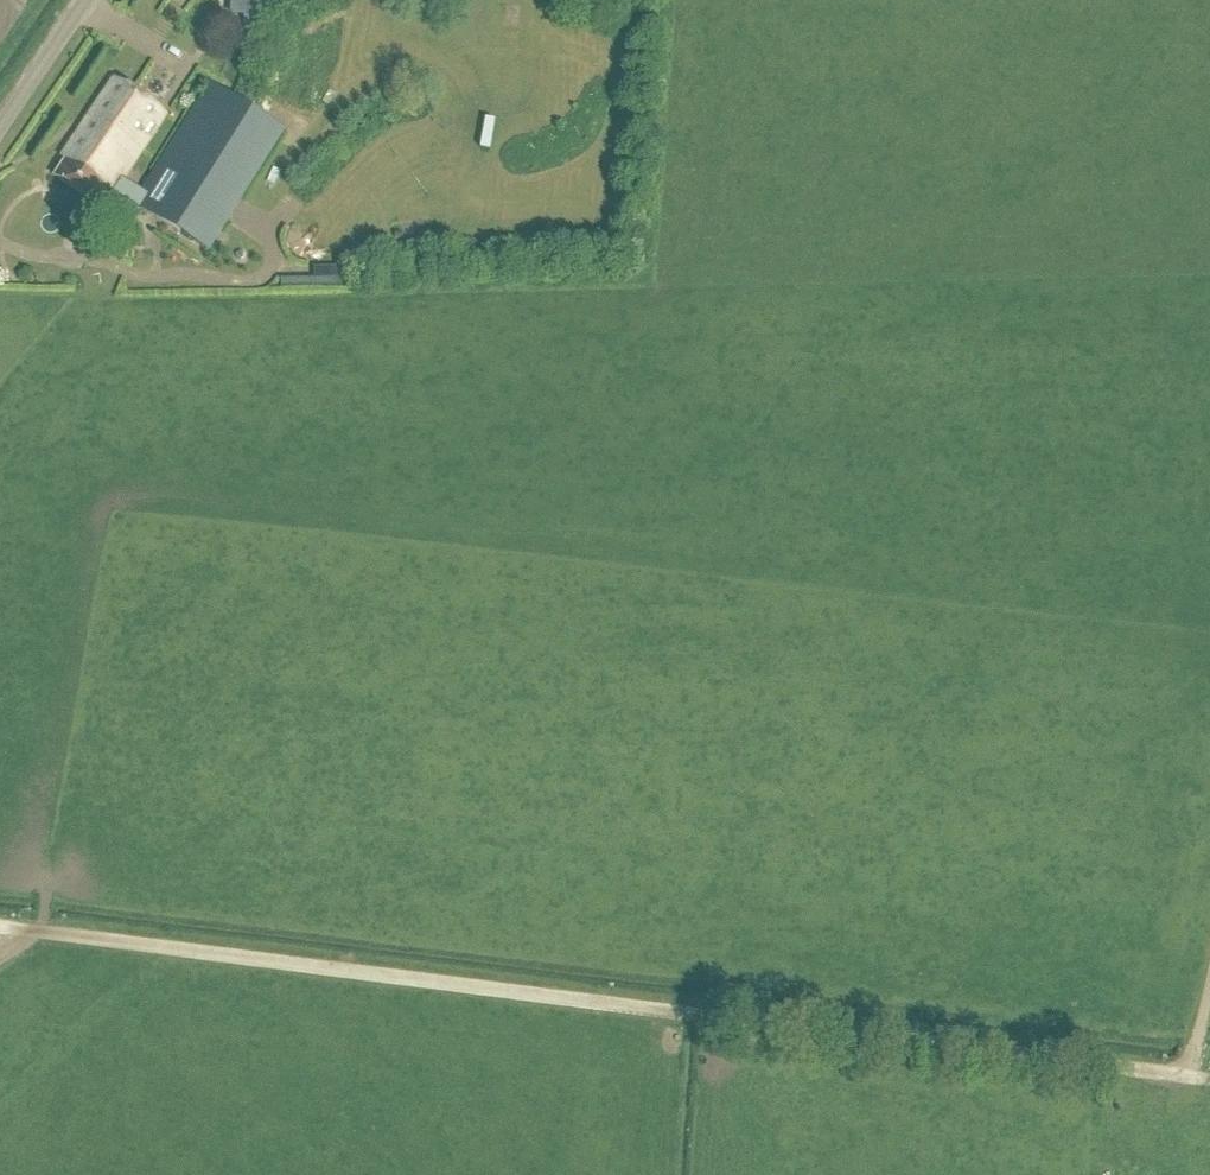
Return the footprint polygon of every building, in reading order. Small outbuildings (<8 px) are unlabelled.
[(221,0),(193,0),(194,29),(223,27),(221,0)] [(144,192),(123,178),(167,112),(115,77),(61,156),(65,159),(54,175),(97,206),(108,189),(208,255),(288,133),(215,84),(144,192)] [(283,281),(283,292),(349,291),(349,269),(316,269),(316,280),(283,281)]
